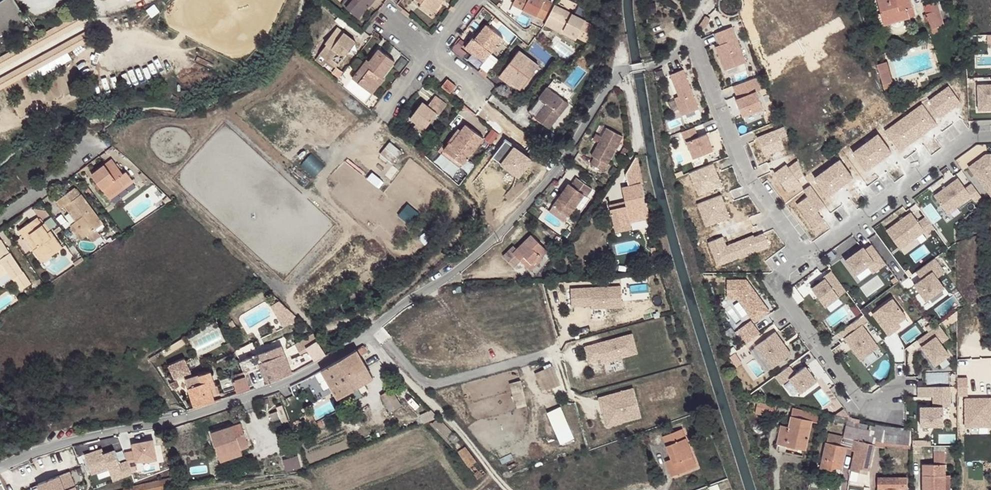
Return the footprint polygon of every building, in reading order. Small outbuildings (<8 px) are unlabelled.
[(27,18),(15,0),(2,0),(0,2),(0,36),(27,18)] [(359,18),(369,6),(366,3),(369,0),(352,0),(346,7),(359,18)] [(427,12),(437,0),(417,0),(421,3),(419,6),(427,12)] [(443,0),(437,0),(427,12),(432,16),(443,0)] [(513,3),(544,19),(552,3),(547,0),(514,0),(513,3)] [(884,24),(878,0),(871,0),(880,32),(887,30),(891,33),(894,34),(897,34),(900,33),(902,33),(906,30),(909,26),(910,21),(909,17),(903,19),(903,22),(902,25),(900,27),(896,28),(893,26),(891,24),(890,22),(884,24)] [(884,24),(890,22),(891,24),(893,26),(896,28),(900,27),(902,25),(903,22),(903,19),(915,15),(911,0),(878,0),(884,24)] [(936,27),(944,24),(938,4),(925,8),(927,14),(923,15),(925,22),(929,21),(932,33),(938,31),(936,27)] [(547,21),(545,24),(563,33),(564,31),(577,37),(585,21),(586,21),(555,5),(547,21)] [(0,55),(0,67),(90,15),(85,6),(0,55)] [(585,21),(577,37),(587,42),(596,27),(585,21)] [(473,37),(466,45),(477,54),(475,56),(483,62),(503,38),(486,24),(480,33),(475,39),(473,37)] [(746,62),(732,26),(716,33),(720,44),(715,46),(725,70),(746,62)] [(334,66),(336,67),(356,41),(337,27),(325,42),(327,44),(319,54),(328,61),(334,66)] [(577,37),(564,31),(563,33),(576,40),(577,37)] [(477,54),(466,45),(464,47),(475,56),(477,54)] [(353,78),(372,93),(384,78),(382,77),(395,61),(379,49),(369,61),(367,60),(358,71),(356,69),(352,75),(354,76),(353,78)] [(504,69),(516,78),(512,82),(520,89),(539,66),(519,51),(504,69)] [(319,54),(315,60),(323,66),(326,63),(328,61),(319,54)] [(886,61),(877,64),(884,88),(893,85),(886,61)] [(343,71),(338,67),(335,72),(340,76),(343,71)] [(499,76),(510,85),(512,82),(516,78),(504,69),(499,76)] [(698,109),(683,70),(670,75),(679,96),(674,98),(681,116),(698,109)] [(755,77),(733,86),(738,98),(736,99),(743,116),(763,107),(756,91),(760,89),(755,77)] [(456,85),(447,78),(441,86),(450,93),(456,85)] [(977,84),(978,110),(990,109),(990,83),(977,84)] [(548,86),(528,112),(549,128),(569,102),(548,86)] [(410,118),(417,123),(415,126),(422,132),(437,113),(439,114),(447,104),(436,95),(431,102),(435,105),(431,110),(426,106),(421,103),(410,118)] [(839,110),(833,101),(827,105),(833,114),(839,110)] [(430,102),(426,106),(431,110),(435,105),(430,102)] [(444,149),(453,156),(455,153),(465,161),(483,137),(466,124),(461,131),(452,143),(450,141),(444,149)] [(694,127),(682,132),(686,142),(687,142),(694,159),(713,151),(706,133),(698,137),(694,127)] [(450,141),(452,143),(461,131),(458,128),(449,140),(450,141)] [(623,136),(607,128),(592,156),(595,157),(592,164),(605,171),(623,136)] [(442,153),(450,159),(453,156),(444,149),(442,153)] [(460,167),(465,161),(455,153),(453,156),(450,159),(460,167)] [(969,166),(987,191),(990,188),(990,153),(986,153),(969,166)] [(651,223),(650,218),(647,201),(645,202),(641,184),(643,184),(638,155),(637,155),(626,174),(628,186),(622,187),(625,204),(626,208),(611,211),(614,226),(630,222),(646,219),(647,224),(651,223)] [(123,174),(112,158),(91,174),(110,198),(133,180),(126,171),(123,174)] [(152,181),(143,173),(139,175),(147,185),(152,181)] [(572,185),(569,183),(554,206),(568,216),(569,217),(584,195),(587,197),(593,188),(577,177),(572,185)] [(958,178),(934,195),(947,213),(971,196),(975,201),(981,196),(972,183),(966,188),(958,178)] [(91,192),(87,185),(83,188),(88,195),(91,192)] [(80,195),(74,187),(56,201),(62,208),(65,205),(76,220),(87,235),(96,228),(103,223),(81,194),(80,195)] [(911,211),(886,229),(900,248),(925,230),(927,233),(934,228),(925,216),(918,221),(911,211)] [(42,224),(37,217),(19,229),(40,259),(51,252),(53,255),(63,248),(50,230),(47,232),(42,224)] [(76,220),(72,224),(83,238),(87,235),(76,220)] [(45,222),(42,224),(47,232),(50,230),(51,230),(45,222)] [(614,226),(616,233),(632,230),(630,222),(614,226)] [(101,235),(96,228),(87,235),(92,242),(101,235)] [(503,256),(514,267),(521,260),(528,268),(541,256),(547,250),(531,234),(517,249),(514,246),(503,256)] [(9,272),(21,290),(31,283),(1,239),(0,240),(0,278),(9,272)] [(864,247),(845,260),(856,274),(868,266),(873,273),(886,263),(872,244),(865,249),(864,247)] [(53,255),(51,252),(40,259),(42,262),(53,255)] [(921,279),(914,284),(926,300),(951,281),(944,272),(952,266),(942,252),(916,271),(921,279)] [(541,256),(528,268),(531,270),(543,258),(541,256)] [(846,290),(832,270),(824,276),(825,278),(821,282),(812,288),(825,306),(846,290)] [(748,282),(729,281),(729,294),(739,294),(739,298),(742,302),(750,314),(756,321),(762,317),(763,318),(770,313),(748,282)] [(620,286),(572,287),(572,304),(592,303),(592,306),(620,305),(620,286)] [(893,298),(872,313),(888,335),(896,330),(892,326),(898,322),(906,316),(893,298)] [(287,307),(281,301),(272,306),(277,313),(278,313),(287,307)] [(742,302),(735,306),(744,319),(750,314),(742,302)] [(287,307),(278,313),(284,325),(299,318),(287,307)] [(955,312),(941,323),(945,328),(955,321),(955,312)] [(879,348),(858,319),(856,321),(846,328),(850,334),(844,338),(861,361),(879,348)] [(751,321),(738,330),(747,343),(761,334),(751,321)] [(937,326),(916,340),(921,347),(920,348),(933,366),(948,356),(939,344),(946,339),(937,326)] [(773,368),(791,354),(775,332),(756,346),(773,368)] [(632,333),(585,345),(589,359),(601,356),(602,361),(636,351),(632,333)] [(314,334),(295,345),(301,355),(292,360),(296,366),(313,357),(316,361),(326,355),(332,350),(325,345),(317,340),(314,334)] [(230,352),(235,349),(232,343),(227,346),(230,352)] [(331,387),(338,399),(374,378),(361,355),(368,351),(364,345),(357,349),(321,370),(331,387)] [(280,346),(240,362),(244,371),(244,373),(261,366),(267,383),(287,375),(279,356),(284,354),(280,346)] [(284,354),(279,356),(287,375),(294,372),(292,367),(290,368),(284,354)] [(186,378),(192,376),(185,357),(169,363),(174,377),(184,373),(186,378)] [(790,366),(776,376),(782,384),(791,378),(801,393),(817,381),(806,366),(796,374),(790,366)] [(316,379),(324,391),(331,387),(321,370),(314,374),(316,379)] [(185,378),(195,407),(215,401),(210,388),(208,383),(215,381),(211,371),(192,376),(186,378),(185,378)] [(244,371),(231,375),(232,380),(246,376),(244,373),(244,371)] [(304,379),(307,384),(316,379),(314,374),(313,375),(304,379)] [(246,376),(232,380),(237,394),(250,389),(246,376)] [(175,377),(167,379),(173,387),(178,384),(175,377)] [(949,386),(932,386),(932,406),(919,406),(919,425),(942,425),(942,406),(949,406),(949,391),(949,386)] [(632,387),(599,397),(607,425),(640,415),(632,387)] [(380,395),(390,412),(402,405),(392,388),(380,395)] [(777,403),(758,399),(758,403),(764,404),(762,412),(774,414),(777,403)] [(764,404),(758,403),(755,416),(761,417),(762,412),(764,404)] [(270,413),(272,420),(280,418),(282,423),(287,421),(282,405),(276,407),(277,411),(270,413)] [(565,413),(571,436),(598,429),(593,406),(565,413)] [(781,425),(777,444),(786,446),(805,450),(811,421),(817,422),(819,414),(792,408),(789,427),(781,425)] [(424,423),(430,421),(439,417),(432,411),(421,416),(424,423)] [(430,421),(455,447),(459,443),(458,442),(460,439),(439,417),(430,421)] [(857,427),(858,419),(848,417),(843,436),(842,440),(828,437),(821,468),(834,470),(834,467),(841,469),(846,446),(852,447),(852,449),(855,450),(851,469),(860,471),(861,467),(869,469),(874,443),(871,443),(872,440),(874,430),(857,427)] [(894,428),(858,419),(857,427),(874,430),(872,440),(884,443),(884,434),(893,435),(894,428)] [(211,433),(218,455),(240,447),(248,444),(241,423),(211,433)] [(671,458),(677,474),(697,466),(682,428),(663,436),(671,458)] [(912,430),(894,428),(893,435),(884,434),(884,443),(904,444),(904,436),(911,436),(912,430)] [(786,446),(777,444),(776,449),(777,451),(785,453),(786,446)] [(477,461),(466,446),(459,451),(470,466),(477,461)] [(218,455),(220,460),(242,453),(240,447),(218,455)] [(149,455),(150,466),(170,463),(168,451),(149,455)] [(935,452),(935,465),(945,465),(944,452),(935,452)] [(287,470),(301,466),(298,455),(284,458),(287,470)] [(665,461),(671,476),(677,474),(671,458),(665,461)] [(923,489),(945,489),(945,476),(945,465),(922,465),(923,489)] [(68,472),(38,484),(41,489),(75,489),(68,472)] [(183,484),(181,475),(124,488),(124,489),(121,489),(157,489),(183,484)] [(878,478),(878,489),(907,489),(908,479),(878,478)]
